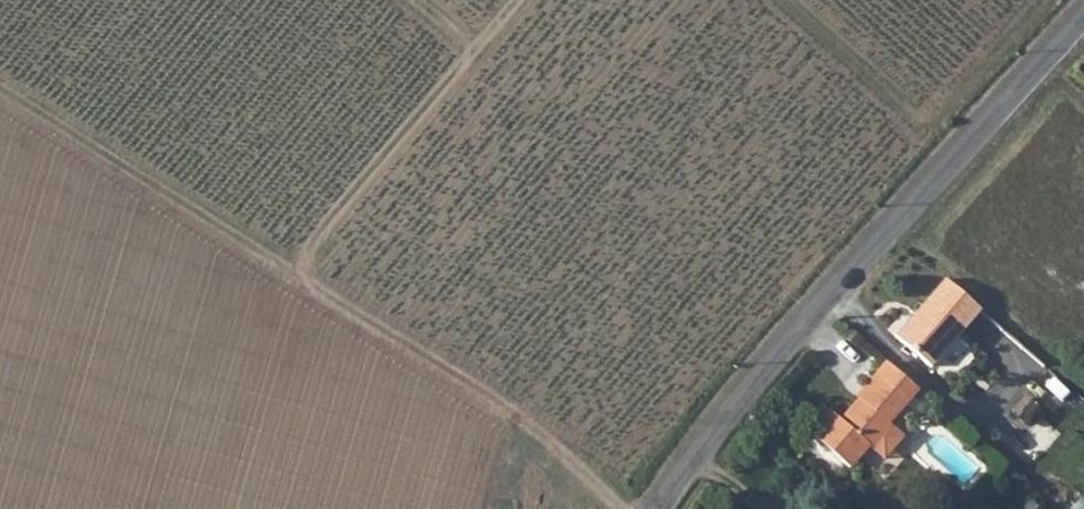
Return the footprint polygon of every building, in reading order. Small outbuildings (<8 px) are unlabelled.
[(978,312),(940,278),(891,333),(929,367),(978,312)] [(914,397),(880,367),(858,392),(861,395),(834,426),(824,418),(804,438),(841,473),(862,451),(866,454),(885,435),(881,432),(914,397)]
